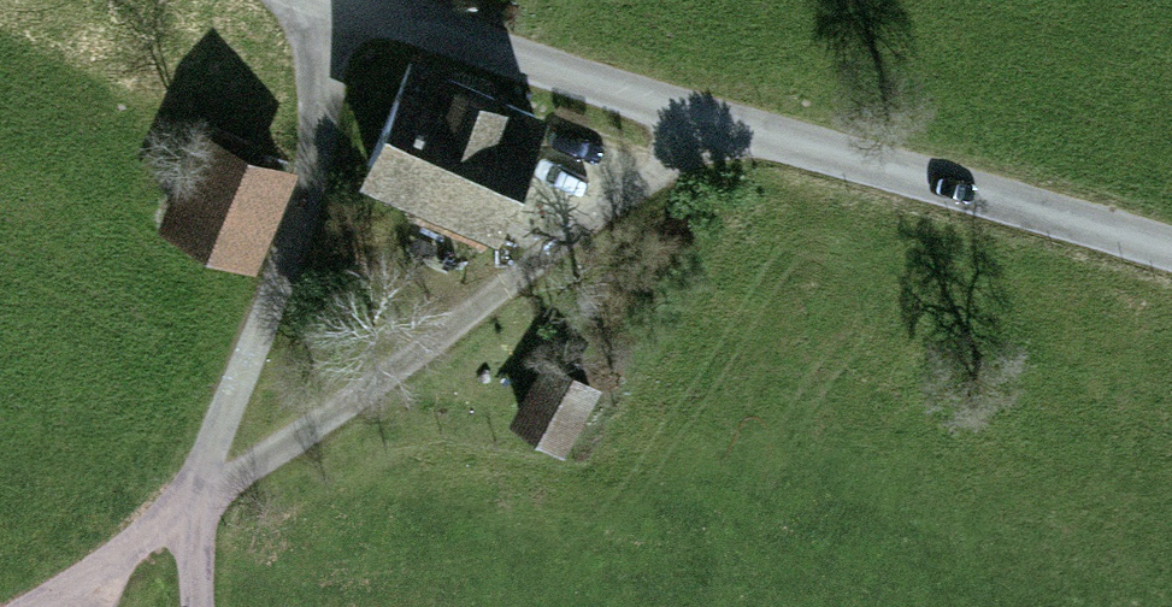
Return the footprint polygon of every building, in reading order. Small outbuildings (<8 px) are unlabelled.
[(534,116),(410,65),(369,163),(424,186),(416,207),(486,233),(534,116)] [(282,172),(207,140),(174,217),(250,248),(282,172)] [(552,365),(521,417),(559,439),(590,387),(552,365)]
